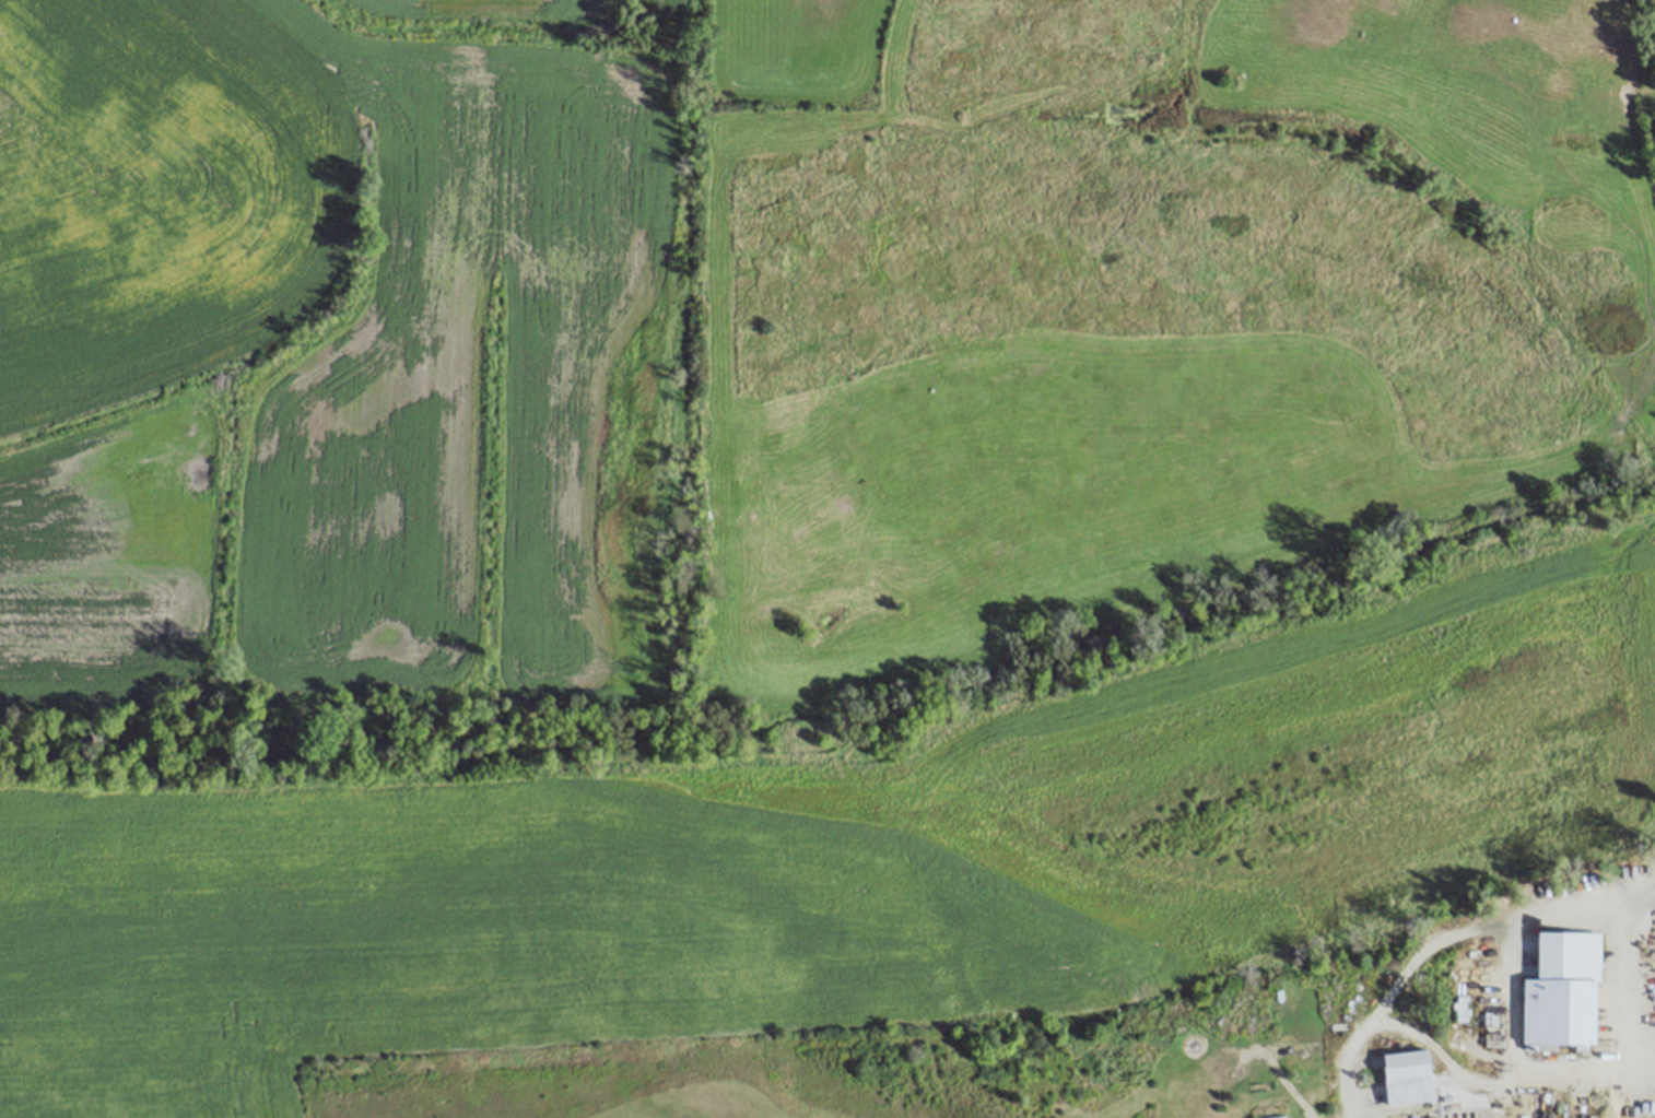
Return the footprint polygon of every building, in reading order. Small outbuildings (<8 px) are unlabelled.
[(1523,1041),(1524,978),(1536,978),(1538,931),(1601,932),(1601,981),(1594,980),(1595,1045),(1523,1041)] [(1383,1052),(1429,1047),(1432,1073),(1435,1098),(1387,1105),(1384,1080),(1386,1079),(1383,1052)]
